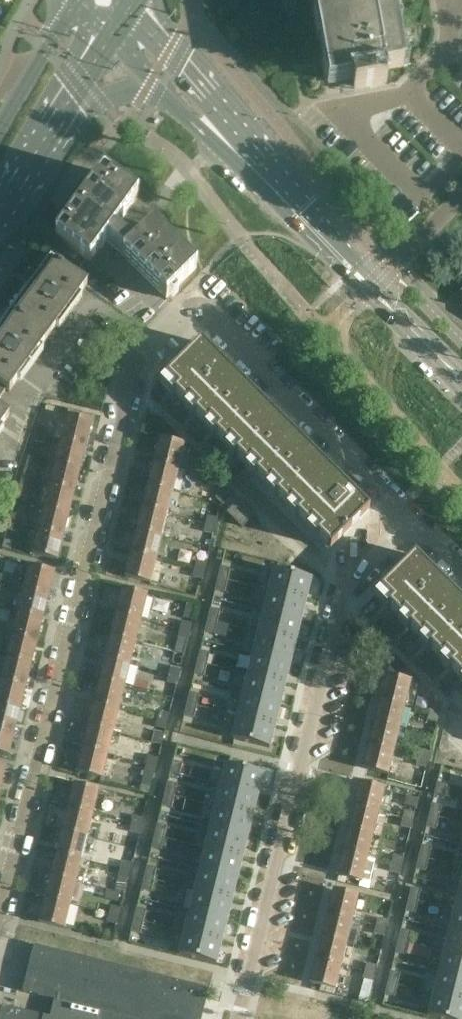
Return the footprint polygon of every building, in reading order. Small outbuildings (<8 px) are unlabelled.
[(387,85),(385,72),(403,69),(391,0),(315,0),(330,82),(351,78),(354,91),(387,85)] [(78,206),(56,239),(85,260),(89,263),(106,240),(113,230),(136,199),(137,198),(103,174),(78,206)] [(165,299),(195,269),(153,226),(133,244),(113,230),(106,240),(122,256),(165,299)] [(55,240),(45,254),(51,259),(74,276),(85,260),(56,239),(55,240)] [(49,259),(11,312),(36,331),(47,339),(86,285),(74,276),(49,259)] [(5,390),(8,392),(47,339),(36,331),(11,312),(0,327),(0,386),(5,390)] [(200,343),(166,378),(177,390),(173,394),(186,406),(190,402),(198,410),(193,414),(206,427),(210,422),(218,430),(214,434),(226,447),(231,443),(238,450),(234,455),(330,550),(369,511),(283,425),(266,408),(263,405),(246,388),(242,385),(226,368),(200,343)] [(167,405),(162,411),(171,419),(176,413),(167,405)] [(176,413),(171,419),(179,427),(184,421),(176,413)] [(61,440),(85,446),(90,423),(66,418),(61,440)] [(50,428),(39,425),(37,434),(47,436),(50,428)] [(34,441),(45,445),(47,436),(37,434),(34,441)] [(79,469),(85,446),(61,440),(55,463),(79,469)] [(154,463),(178,469),(183,446),(160,440),(154,463)] [(208,446),(203,451),(211,460),(216,455),(208,446)] [(216,455),(211,460),(219,468),(224,463),(216,455)] [(73,492),(79,469),(55,463),(49,486),(73,492)] [(172,492),(178,469),(154,463),(148,486),(172,492)] [(36,472),(25,469),(22,479),(33,482),(36,472)] [(20,485),(31,488),(33,482),(22,479),(20,485)] [(68,515),(73,492),(49,486),(44,508),(68,515)] [(166,515),(172,492),(148,486),(142,508),(166,515)] [(235,494),(227,486),(222,492),(230,500),(235,494)] [(216,498),(224,506),(230,500),(222,492),(216,498)] [(239,502),(227,513),(241,528),(252,517),(239,502)] [(62,537),(68,515),(44,508),(38,531),(62,537)] [(161,537),(166,515),(142,508),(137,531),(161,537)] [(21,517),(11,513),(8,523),(19,526),(21,517)] [(219,518),(208,516),(206,524),(217,526),(219,518)] [(6,529),(17,533),(19,526),(8,523),(6,529)] [(204,532),(215,534),(217,526),(206,524),(204,532)] [(38,531),(37,537),(32,554),(56,560),(62,537),(38,531)] [(155,560),(161,537),(137,531),(131,554),(155,560)] [(155,560),(131,554),(126,577),(149,583),(155,560)] [(380,591),(392,603),(387,607),(400,620),(404,615),(412,623),(408,627),(420,640),(425,636),(432,643),(428,647),(441,660),(445,656),(453,664),(449,668),(461,681),(461,603),(460,601),(457,598),(440,581),(415,556),(380,591)] [(208,563),(197,561),(195,569),(206,571),(208,563)] [(221,567),(218,579),(227,582),(230,570),(221,567)] [(29,568),(23,590),(47,597),(53,574),(29,568)] [(193,577),(204,580),(206,571),(195,569),(193,577)] [(274,571),(269,592),(305,601),(311,580),(311,579),(273,570),(273,571),(274,571)] [(218,579),(215,590),(224,593),(227,582),(218,579)] [(42,619),(47,597),(23,590),(18,613),(42,619)] [(116,613),(140,619),(146,596),(122,590),(116,613)] [(269,592),(263,613),(300,622),(305,601),(269,592)] [(210,609),(207,621),(217,623),(220,612),(210,609)] [(36,642),(42,619),(18,613),(12,636),(36,642)] [(135,642),(140,619),(116,613),(111,636),(135,642)] [(263,613),(258,633),(295,643),(300,622),(263,613)] [(193,624),(183,621),(181,629),(191,632),(193,624)] [(207,621),(204,633),(214,635),(217,623),(207,621)] [(181,629),(175,652),(186,655),(191,632),(181,629)] [(387,629),(382,634),(388,641),(393,636),(387,629)] [(258,633),(253,655),(290,664),(295,643),(258,633)] [(30,665),(36,642),(12,636),(7,659),(30,665)] [(129,665),(135,642),(111,636),(105,659),(129,665)] [(393,636),(388,641),(394,648),(399,643),(400,643),(393,636)] [(200,651),(197,663),(207,665),(209,654),(200,651)] [(186,655),(175,652),(169,675),(180,678),(186,655)] [(290,664),(253,655),(248,675),(284,684),(290,664)] [(7,659),(1,682),(24,687),(30,665),(7,659)] [(123,687),(129,665),(105,659),(100,681),(123,687)] [(197,663),(194,674),(204,677),(207,665),(197,663)] [(427,669),(421,674),(428,681),(433,677),(427,669)] [(177,685),(178,686),(180,678),(169,675),(168,681),(166,681),(162,696),(174,699),(177,685)] [(248,676),(243,697),(279,706),(285,685),(248,676)] [(385,677),(380,699),(404,705),(410,683),(385,677)] [(433,677),(428,681),(434,689),(440,684),(433,677)] [(100,681),(94,705),(118,711),(123,687),(100,681)] [(0,687),(0,705),(19,709),(24,687),(1,682),(0,687)] [(189,693),(187,705),(196,707),(199,696),(189,693)] [(243,697),(238,717),(274,726),(279,706),(243,697)] [(380,699),(374,722),(398,728),(404,705),(380,699)] [(442,706),(431,704),(429,712),(440,715),(442,706)] [(13,732),(19,709),(0,705),(0,729),(13,732)] [(94,705),(88,727),(112,733),(118,711),(94,705)] [(187,705),(184,717),(193,719),(196,707),(187,705)] [(171,714),(160,711),(158,719),(168,722),(171,714)] [(427,721),(438,723),(440,715),(429,712),(427,721)] [(232,738),(232,740),(269,749),(270,747),(269,747),(274,726),(238,717),(232,738)] [(156,728),(166,730),(168,722),(158,719),(156,728)] [(374,722),(368,745),(392,751),(398,728),(374,722)] [(88,727),(83,749),(107,755),(112,733),(88,727)] [(7,755),(13,732),(0,729),(0,753),(7,755)] [(165,734),(155,731),(152,742),(162,744),(165,734)] [(157,758),(148,756),(146,767),(156,770),(162,744),(152,742),(128,736),(125,745),(158,753),(157,758)] [(368,745),(366,754),(363,768),(387,775),(392,751),(368,745)] [(83,749),(77,772),(101,778),(107,755),(83,749)] [(431,752),(420,749),(418,758),(429,760),(431,752)] [(417,765),(427,768),(429,760),(418,758),(417,765)] [(172,762),(169,774),(179,776),(182,764),(172,762)] [(225,766),(221,786),(257,795),(262,775),(263,775),(263,774),(225,765),(225,764),(225,766)] [(140,791),(151,793),(156,770),(146,767),(140,791)] [(167,783),(164,795),(174,796),(177,785),(167,783)] [(437,783),(434,795),(443,797),(446,786),(437,783)] [(359,784),(353,807),(377,813),(383,789),(359,784)] [(68,809),(92,815),(98,792),(74,786),(68,809)] [(220,787),(216,807),(252,815),(257,796),(257,795),(221,786),(220,787)] [(164,795),(161,806),(171,808),(174,796),(164,795)] [(432,804),(429,816),(438,818),(441,806),(432,804)] [(215,808),(210,829),(247,838),(252,816),(252,815),(216,807),(215,808)] [(353,807),(348,829),(372,836),(377,813),(353,807)] [(68,809),(63,831),(86,838),(92,815),(68,809)] [(416,813),(405,810),(403,820),(414,822),(416,813)] [(429,816),(426,828),(436,830),(438,818),(429,816)] [(145,820),(134,818),(131,826),(142,828),(145,820)] [(401,827),(412,829),(414,822),(403,820),(401,827)] [(157,825),(154,836),(164,839),(167,827),(157,825)] [(140,837),(142,828),(131,826),(129,834),(140,837)] [(210,829),(205,849),(242,858),(247,838),(210,829)] [(348,829),(342,853),(366,859),(372,836),(348,829)] [(63,831),(57,854),(81,860),(86,838),(63,831)] [(154,836),(151,848),(161,851),(164,839),(154,836)] [(421,846),(419,858),(428,860),(431,848),(421,846)] [(123,861),(120,870),(131,873),(133,865),(134,858),(133,858),(135,850),(119,847),(118,855),(124,857),(123,861)] [(205,849),(200,870),(236,880),(242,858),(205,849)] [(342,853),(340,860),(336,875),(360,882),(366,859),(342,853)] [(57,854),(51,877),(75,883),(81,860),(57,854)] [(405,858),(394,856),(392,865),(403,868),(405,858)] [(419,858),(416,869),(425,872),(428,860),(419,858)] [(390,873),(401,876),(403,868),(392,865),(390,873)] [(147,867),(144,878),(153,881),(156,869),(147,867)] [(115,892),(126,894),(131,873),(120,870),(115,892)] [(200,870),(195,891),(231,900),(236,880),(200,870)] [(51,877),(46,900),(69,906),(75,883),(51,877)] [(144,878),(141,890),(151,893),(153,881),(144,878)] [(411,888),(408,900),(418,902),(421,890),(411,888)] [(195,891),(189,913),(226,922),(231,900),(195,891)] [(332,891),(327,913),(351,920),(357,897),(332,891)] [(107,893),(104,901),(117,904),(119,896),(107,893)] [(64,928),(69,906),(46,900),(40,923),(64,928)] [(408,900),(405,911),(415,914),(418,902),(408,900)] [(122,909),(112,906),(110,914),(120,917),(122,909)] [(136,909),(133,920),(143,923),(146,911),(136,909)] [(449,932),(461,935),(461,913),(454,911),(449,932)] [(189,913),(184,933),(221,942),(226,922),(189,913)] [(327,913),(324,923),(321,937),(345,943),(351,920),(327,913)] [(108,922),(118,925),(120,917),(110,914),(108,922)] [(389,920),(379,918),(377,926),(387,929),(389,920)] [(133,920),(130,932),(140,934),(143,923),(133,920)] [(375,934),(385,937),(387,929),(377,926),(375,934)] [(401,930),(398,942),(408,944),(410,932),(401,930)] [(444,953),(461,957),(461,935),(449,932),(444,953)] [(179,954),(178,955),(216,965),(216,963),(221,942),(184,933),(184,934),(179,954)] [(339,966),(345,943),(321,937),(315,960),(339,966)] [(398,942),(395,953),(405,956),(408,944),(398,942)] [(2,1005),(2,1006),(0,1014),(0,1018),(202,1018),(209,989),(34,946),(23,992),(55,1000),(51,1017),(2,1005)] [(439,974),(461,980),(461,957),(444,953),(439,974)] [(315,960),(309,983),(333,988),(339,966),(315,960)] [(378,966),(367,963),(365,973),(376,976),(378,966)] [(390,972),(387,984),(397,986),(400,974),(390,972)] [(363,982),(374,985),(376,976),(365,973),(363,982)] [(433,995),(461,1002),(461,980),(439,974),(433,995)] [(387,984),(385,995),(394,998),(396,992),(397,986),(387,984)] [(428,1017),(437,1018),(461,1018),(461,1002),(433,995),(428,1016),(428,1017)]
